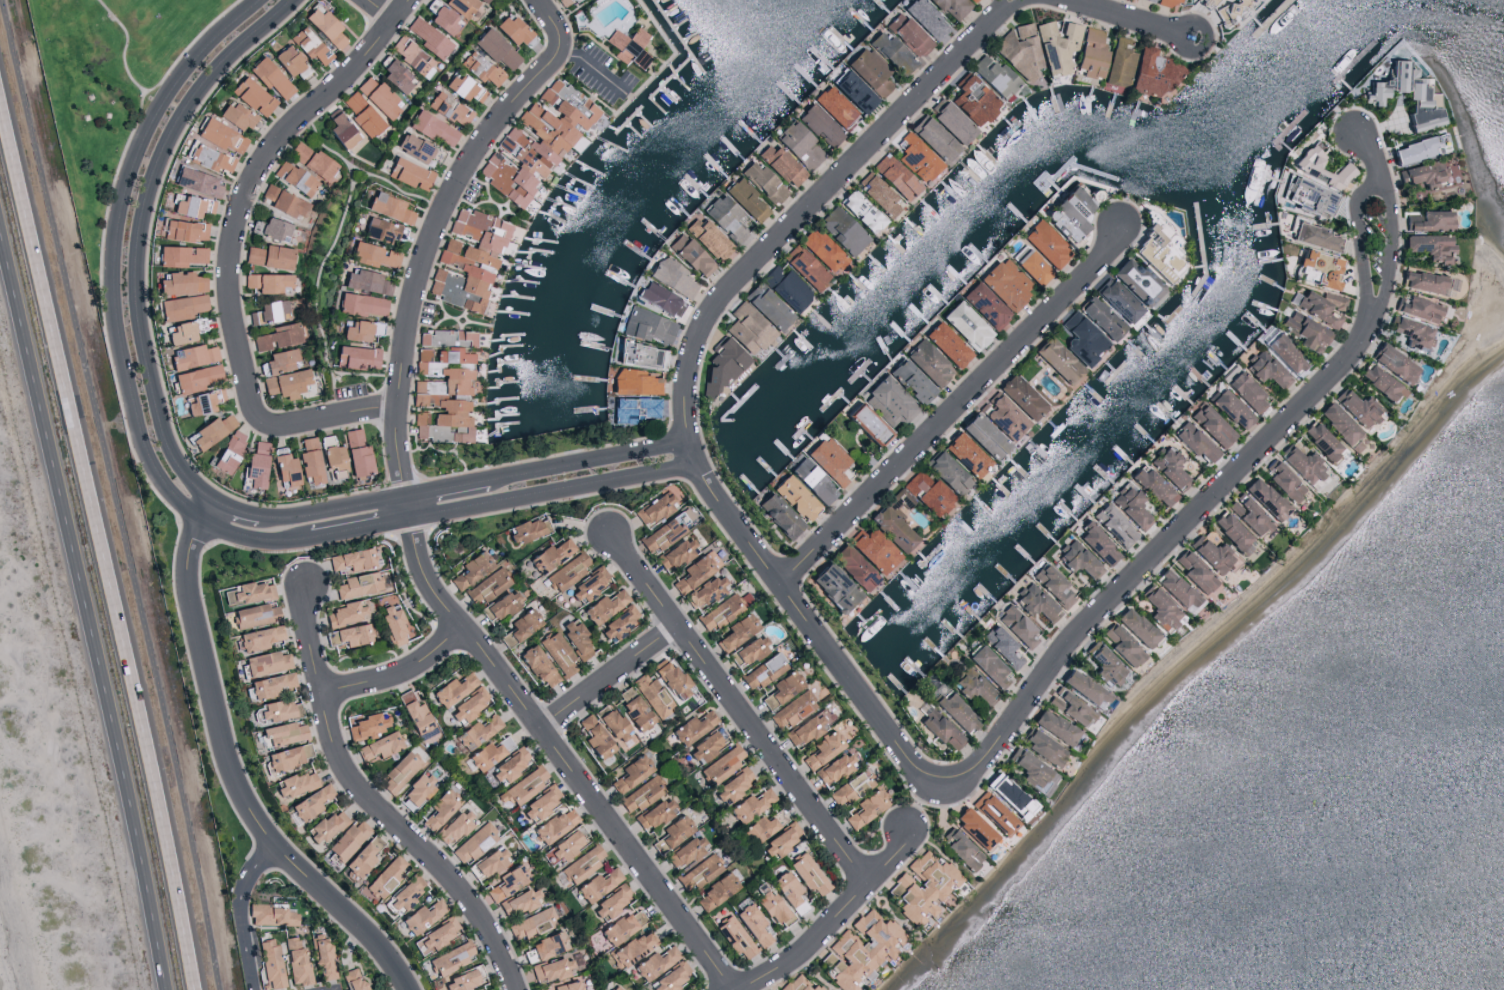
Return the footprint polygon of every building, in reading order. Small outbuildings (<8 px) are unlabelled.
[(467,17),(477,0),(439,0),(467,17)] [(563,8),(575,0),(557,0),(563,8)] [(934,42),(949,27),(921,0),(908,0),(900,8),(934,42)] [(966,0),(926,0),(941,14),(944,11),(954,21),(970,4),(966,0)] [(449,36),(460,19),(437,3),(426,20),(449,36)] [(317,13),(311,7),(302,15),(335,50),(346,40),(336,30),(339,27),(322,9),(317,13)] [(931,42),(897,10),(882,25),(916,57),(931,42)] [(517,39),(526,48),(535,39),(509,12),(494,26),(511,44),(517,39)] [(403,29),(439,58),(450,44),(414,15),(403,29)] [(1034,23),(1045,74),(1054,72),(1055,75),(1068,72),(1069,68),(1066,57),(1067,51),(1075,49),(1079,24),(1062,21),(1060,36),(1055,35),(1051,20),(1034,23)] [(1025,82),(1034,81),(1039,75),(1030,22),(1013,25),(1016,42),(1011,37),(1009,26),(992,44),(993,50),(1025,82)] [(309,54),(320,66),(331,55),(302,24),(287,38),(305,57),(309,54)] [(519,58),(485,25),(471,41),(492,61),(496,58),(508,70),(519,58)] [(624,38),(613,28),(601,41),(624,62),(627,58),(639,69),(649,58),(637,46),(646,36),(635,25),(624,38)] [(1102,30),(1084,25),(1073,67),(1081,69),(1080,74),(1097,78),(1105,49),(1098,47),(1102,30)] [(901,75),(914,61),(886,34),(883,36),(877,30),(865,42),(901,75)] [(1099,82),(1122,88),(1133,52),(1126,50),(1129,39),(1113,34),(1099,82)] [(387,51),(427,78),(437,63),(397,36),(387,51)] [(286,77),(293,72),(296,77),(306,71),(288,43),(271,53),(286,77)] [(879,98),(891,84),(882,75),(888,69),(861,44),(843,64),(879,98)] [(493,87),(503,76),(472,48),(458,63),(479,82),(483,77),(493,87)] [(1127,87),(1170,97),(1179,59),(1136,48),(1127,87)] [(968,66),(999,99),(1018,81),(999,62),(995,66),(982,53),(968,66)] [(294,88),(259,55),(245,70),(263,88),(266,84),(282,100),(294,88)] [(414,79),(389,56),(376,71),(401,93),(414,79)] [(1406,125),(1438,126),(1439,107),(1427,106),(1428,77),(1415,77),(1415,67),(1405,67),(1405,59),(1388,58),(1387,79),(1368,78),(1367,93),(1361,92),(1361,103),(1379,104),(1379,96),(1385,97),(1385,89),(1407,90),(1406,125)] [(874,98),(843,69),(829,84),(860,113),(874,98)] [(948,100),(975,127),(999,103),(967,72),(953,86),(958,90),(948,100)] [(387,119),(401,104),(368,73),(354,87),(387,119)] [(450,75),(441,86),(463,102),(468,95),(478,103),(486,92),(460,73),(456,79),(450,75)] [(229,90),(260,118),(274,102),(243,74),(229,90)] [(521,206),(536,181),(526,175),(529,170),(542,177),(548,167),(553,170),(559,160),(557,159),(574,131),(568,127),(571,122),(584,131),(599,106),(563,84),(548,75),(518,123),(522,125),(518,131),(508,124),(494,147),(517,161),(514,166),(489,150),(473,176),(521,206)] [(810,98),(840,129),(855,114),(826,83),(810,98)] [(383,123),(352,89),(340,101),(352,114),(348,117),(367,138),(383,123)] [(425,107),(463,127),(472,110),(434,91),(425,107)] [(926,111),(960,144),(974,129),(940,96),(926,111)] [(252,115),(226,98),(215,115),(241,132),(252,115)] [(829,149),(843,134),(808,102),(795,116),(829,149)] [(448,148),(458,132),(416,108),(407,125),(448,148)] [(325,127),(340,150),(357,139),(337,109),(326,117),(331,124),(325,127)] [(943,162),(957,146),(923,114),(909,130),(943,162)] [(219,149),(221,145),(237,154),(246,139),(204,115),(193,135),(219,149)] [(806,170),(824,152),(789,119),(772,138),(806,170)] [(894,156),(921,183),(940,165),(906,130),(898,138),(905,145),(894,156)] [(1390,146),(1394,163),(1448,150),(1443,133),(1390,146)] [(285,154),(321,182),(335,164),(314,148),(311,151),(296,140),(285,154)] [(789,187),(803,173),(768,140),(754,154),(789,187)] [(185,159),(212,170),(214,166),(228,172),(233,159),(192,142),(185,159)] [(1338,190),(1340,185),(1353,171),(1342,160),(1330,173),(1316,167),(1321,155),(1308,143),(1298,153),(1298,154),(1290,162),(1304,175),(1338,190)] [(903,202),(918,187),(884,152),(869,167),(903,202)] [(410,186),(411,184),(424,190),(432,173),(394,155),(385,175),(410,186)] [(317,183),(282,158),(270,174),(306,199),(317,183)] [(1397,169),(1401,185),(1418,181),(1420,189),(1443,184),(1437,159),(1397,169)] [(786,190),(759,164),(756,168),(748,160),(737,171),(772,204),(786,190)] [(215,176),(177,165),(171,184),(217,198),(221,185),(213,183),(215,176)] [(868,171),(854,184),(887,218),(900,205),(868,171)] [(752,196),(755,193),(736,175),(721,190),(755,224),(768,211),(752,196)] [(1335,194),(1293,175),(1281,200),(1313,214),(1315,210),(1326,215),(1335,194)] [(260,194),(270,199),(267,206),(296,221),(305,203),(266,182),(260,194)] [(1074,247),(1083,238),(1077,233),(1084,225),(1076,218),(1092,201),(1072,182),(1040,216),(1074,247)] [(869,234),(882,220),(849,188),(835,202),(869,234)] [(403,201),(372,190),(365,209),(409,225),(413,212),(401,208),(403,201)] [(700,211),(732,240),(740,230),(731,221),(739,212),(717,192),(700,211)] [(197,217),(198,210),(212,212),(213,201),(173,194),(170,212),(197,217)] [(849,256),(867,238),(833,204),(815,222),(849,256)] [(511,223),(469,209),(468,211),(455,207),(448,230),(474,239),(471,248),(458,243),(459,241),(443,236),(434,264),(435,264),(425,294),(478,312),(487,287),(496,258),(491,257),(495,244),(503,247),(511,223)] [(1165,283),(1183,265),(1168,249),(1177,240),(1145,208),(1140,212),(1147,220),(1139,228),(1145,234),(1131,249),(1165,283)] [(1451,209),(1419,210),(1419,214),(1405,214),(1405,230),(1451,229),(1451,209)] [(696,213),(682,228),(716,261),(730,246),(696,213)] [(360,236),(387,243),(389,237),(401,240),(404,226),(365,216),(360,236)] [(259,236),(288,241),(291,222),(262,217),(259,236)] [(1070,253),(1037,218),(1019,235),(1052,269),(1070,253)] [(206,222),(164,219),(163,238),(204,241),(206,222)] [(1289,238),(1334,252),(1339,235),(1295,221),(1289,238)] [(827,271),(833,266),(838,270),(847,260),(810,225),(795,241),(827,271)] [(714,265),(679,231),(665,245),(700,279),(714,265)] [(1426,250),(1426,259),(1443,258),(1443,254),(1452,253),(1452,243),(1448,243),(1448,233),(1402,234),(1403,251),(1426,250)] [(373,267),(374,262),(395,268),(400,252),(382,247),(382,248),(353,240),(347,260),(373,267)] [(827,276),(795,242),(780,257),(812,291),(827,276)] [(246,245),(242,262),(287,270),(291,248),(263,243),(262,248),(246,245)] [(1050,271),(1021,244),(1008,258),(1036,286),(1050,271)] [(205,247),(157,245),(156,266),(183,267),(183,262),(205,262),(205,247)] [(1341,259),(1302,248),(1293,279),(1333,290),(1341,259)] [(1030,283),(1000,255),(976,280),(1011,313),(1027,297),(1021,292),(1030,283)] [(1108,273),(1144,307),(1163,287),(1139,265),(1136,268),(1124,256),(1108,273)] [(686,300),(698,281),(657,257),(646,276),(686,300)] [(793,311),(810,293),(786,269),(782,273),(773,264),(759,278),(793,311)] [(344,271),(341,285),(388,296),(391,281),(378,278),(379,273),(355,268),(353,273),(344,271)] [(204,291),(203,275),(191,276),(190,270),(164,272),(165,278),(156,279),(157,295),(204,291)] [(254,293),(287,293),(288,273),(244,273),(244,287),(255,287),(254,293)] [(1093,292),(1127,324),(1141,309),(1107,277),(1093,292)] [(635,298),(675,315),(682,298),(642,281),(635,298)] [(775,331),(791,315),(755,281),(740,297),(775,331)] [(973,281),(958,296),(995,331),(1010,315),(973,281)] [(1323,289),(1319,297),(1303,288),(1293,306),(1334,328),(1341,316),(1338,314),(1345,301),(1323,289)] [(363,313),(384,315),(386,298),(339,292),(336,312),(362,315),(363,313)] [(157,300),(159,320),(206,313),(203,293),(157,300)] [(1435,323),(1441,305),(1399,293),(1393,311),(1435,323)] [(1108,341),(1124,326),(1108,310),(1106,312),(1089,294),(1075,307),(1108,341)] [(974,351),(992,333),(956,298),(938,317),(974,351)] [(285,319),(284,299),(257,301),(257,310),(248,311),(248,321),(285,319)] [(727,312),(733,319),(722,329),(748,356),(772,333),(740,300),(727,312)] [(674,323),(629,305),(619,332),(645,342),(647,337),(666,344),(674,323)] [(1295,343),(1314,354),(1319,345),(1321,346),(1330,331),(1288,308),(1279,325),(1299,336),(1295,343)] [(1059,323),(1070,334),(1060,343),(1084,367),(1108,344),(1074,309),(1059,323)] [(1404,344),(1428,351),(1434,327),(1390,315),(1386,330),(1406,335),(1404,344)] [(195,339),(191,319),(163,325),(168,345),(195,339)] [(379,333),(380,322),(350,320),(349,325),(342,325),(341,339),(367,340),(368,332),(379,333)] [(970,354),(935,320),(920,335),(956,369),(970,354)] [(251,333),(254,350),(299,341),(296,324),(251,333)] [(473,332),(419,327),(417,344),(416,348),(414,372),(429,373),(424,360),(450,363),(449,368),(436,367),(441,381),(412,379),(410,404),(414,411),(412,438),(469,443),(472,415),(465,415),(466,400),(468,389),(468,386),(463,386),(463,379),(470,379),(473,332)] [(1263,346),(1292,373),(1304,360),(1275,334),(1263,346)] [(694,388),(706,399),(726,378),(728,380),(748,359),(723,335),(709,349),(712,352),(705,360),(713,368),(694,388)] [(1067,385),(1083,369),(1046,335),(1031,350),(1067,385)] [(918,338),(901,356),(935,388),(952,370),(918,338)] [(616,362),(660,368),(662,347),(618,342),(616,362)] [(176,348),(177,354),(168,356),(170,369),(217,360),(214,345),(201,347),(200,343),(176,348)] [(333,364),(376,371),(379,350),(337,343),(333,364)] [(1419,365),(1378,343),(1368,360),(1409,383),(1419,365)] [(289,346),(266,354),(268,359),(257,363),(262,376),(296,366),(289,346)] [(1290,380),(1260,349),(1242,366),(1257,381),(1264,375),(1279,390),(1290,380)] [(886,372),(919,403),(933,388),(899,357),(886,372)] [(1355,376),(1392,402),(1402,387),(1366,361),(1355,376)] [(221,384),(218,365),(172,371),(175,390),(221,384)] [(301,390),(300,384),(308,382),(305,368),(260,376),(264,396),(282,393),(284,399),(295,397),(294,392),(301,390)] [(611,393),(658,395),(659,376),(642,376),(642,369),(611,368),(611,393)] [(1262,394),(1236,369),(1222,383),(1255,414),(1264,404),(1258,398),(1262,394)] [(1029,422),(1045,407),(1011,371),(995,386),(1029,422)] [(860,396),(892,429),(915,406),(884,374),(860,396)] [(212,409),(211,403),(223,400),(220,387),(181,396),(186,415),(212,409)] [(1208,400),(1238,431),(1251,418),(1220,387),(1208,400)] [(1358,401),(1343,387),(1332,398),(1364,429),(1382,410),(1364,394),(1358,401)] [(1027,424),(996,392),(986,402),(990,407),(982,415),(1008,442),(1027,424)] [(611,422),(636,423),(636,417),(657,417),(657,397),(611,397),(611,422)] [(843,415),(876,447),(889,433),(857,401),(843,415)] [(1315,414),(1347,444),(1359,431),(1327,401),(1315,414)] [(1188,415),(1220,449),(1234,435),(1202,402),(1188,415)] [(991,460),(1006,444),(972,411),(956,428),(991,460)] [(214,420),(213,416),(191,429),(195,436),(188,439),(194,449),(236,426),(228,412),(214,420)] [(1170,433),(1191,455),(1196,451),(1207,462),(1217,453),(1185,419),(1170,433)] [(1329,462),(1341,448),(1310,419),(1298,433),(1329,462)] [(225,474),(246,436),(231,427),(209,464),(225,474)] [(370,472),(366,443),(362,444),(360,428),(342,430),(349,480),(362,478),(361,474),(370,472)] [(989,462),(956,431),(940,447),(974,478),(989,462)] [(842,467),(849,459),(821,433),(802,454),(838,487),(850,474),(842,467)] [(299,476),(306,475),(307,484),(321,482),(313,435),(298,438),(300,450),(295,451),(299,476)] [(340,445),(332,445),(331,435),(324,435),(325,443),(319,444),(322,469),(328,468),(329,479),(343,477),(340,445)] [(267,442),(253,439),(251,452),(245,451),(240,477),(247,478),(246,487),(259,489),(267,442)] [(1181,459),(1164,443),(1147,462),(1177,491),(1188,479),(1174,466),(1181,459)] [(1306,452),(1302,457),(1287,443),(1276,455),(1313,489),(1328,472),(1306,452)] [(969,481),(938,449),(923,464),(954,496),(969,481)] [(274,486),(295,485),(293,453),(272,455),(274,486)] [(835,491),(799,457),(786,471),(822,505),(835,491)] [(1305,489),(1273,458),(1260,472),(1292,503),(1305,489)] [(1130,476),(1161,509),(1174,497),(1143,463),(1130,476)] [(932,477),(929,480),(917,468),(900,485),(932,518),(953,498),(932,477)] [(819,507),(785,472),(769,487),(803,522),(819,507)] [(1274,522),(1287,509),(1255,475),(1241,488),(1274,522)] [(1107,500),(1140,531),(1151,520),(1136,505),(1143,498),(1125,481),(1107,500)] [(672,497),(664,488),(633,513),(644,527),(669,506),(666,502),(672,497)] [(897,520),(913,504),(898,489),(867,520),(901,554),(916,538),(897,520)] [(789,539),(803,525),(767,491),(753,505),(789,539)] [(1225,508),(1255,535),(1267,522),(1237,494),(1225,508)] [(1090,515),(1122,548),(1136,535),(1104,501),(1090,515)] [(637,541),(648,556),(683,530),(679,526),(686,520),(678,509),(637,541)] [(1253,540),(1221,509),(1209,522),(1241,553),(1253,540)] [(542,514),(506,529),(513,544),(548,530),(542,514)] [(1104,566),(1117,553),(1085,519),(1077,526),(1082,531),(1077,537),(1104,566)] [(899,557),(870,526),(863,534),(858,528),(845,540),(878,576),(899,557)] [(1216,574),(1233,558),(1218,542),(1213,548),(1198,533),(1187,544),(1216,574)] [(691,547),(694,545),(687,534),(654,558),(664,572),(694,551),(691,547)] [(575,553),(567,537),(526,556),(534,572),(575,553)] [(1090,581),(1102,570),(1071,538),(1053,555),(1069,572),(1076,565),(1090,581)] [(827,557),(862,592),(877,578),(842,543),(827,557)] [(326,556),(329,570),(346,566),(347,571),(373,565),(368,545),(326,556)] [(448,580),(458,592),(491,562),(478,548),(460,565),(462,568),(448,580)] [(679,595),(720,563),(708,548),(680,569),(683,573),(670,583),(679,595)] [(1183,569),(1179,573),(1202,595),(1217,581),(1184,549),(1173,560),(1183,569)] [(544,578),(556,593),(590,566),(578,551),(544,578)] [(859,595),(825,561),(806,580),(839,614),(859,595)] [(1030,575),(1063,609),(1074,599),(1062,587),(1065,584),(1044,562),(1030,575)] [(567,592),(580,605),(609,577),(597,564),(567,592)] [(510,581),(497,565),(463,593),(475,608),(510,581)] [(1153,581),(1182,607),(1187,601),(1191,605),(1198,598),(1165,568),(1153,581)] [(333,584),(336,598),(381,589),(377,570),(341,577),(342,583),(333,584)] [(693,610),(727,587),(717,572),(683,596),(693,610)] [(273,597),(270,579),(235,586),(236,591),(230,592),(232,604),(273,597)] [(1047,623),(1058,613),(1030,582),(1012,599),(1026,614),(1033,608),(1047,623)] [(1181,615),(1150,584),(1138,596),(1152,610),(1146,616),(1163,633),(1181,615)] [(487,622),(521,602),(513,588),(478,608),(487,622)] [(620,588),(604,597),(602,595),(580,609),(590,625),(628,601),(620,588)] [(733,593),(694,617),(703,632),(752,602),(746,591),(736,597),(733,593)] [(322,608),(326,626),(366,618),(362,599),(322,608)] [(278,621),(275,602),(231,608),(234,628),(278,621)] [(406,642),(395,603),(377,607),(388,646),(406,642)] [(1034,630),(1008,604),(994,618),(1026,650),(1036,641),(1029,634),(1034,630)] [(639,618),(630,605),(598,626),(607,639),(639,618)] [(1113,617),(1143,649),(1157,637),(1126,605),(1113,617)] [(512,628),(498,636),(503,646),(540,625),(531,607),(507,620),(512,628)] [(722,654),(758,626),(746,611),(725,627),(727,630),(712,641),(722,654)] [(592,652),(572,618),(558,627),(578,660),(592,652)] [(323,632),(326,644),(343,641),(344,647),(370,641),(366,622),(323,632)] [(1099,634),(1130,668),(1144,656),(1113,622),(1099,634)] [(1014,645),(993,623),(979,636),(1012,671),(1022,661),(1011,649),(1014,645)] [(248,651),(268,647),(267,641),(282,638),(280,624),(234,633),(237,649),(247,647),(248,651)] [(577,667),(553,630),(537,640),(561,678),(577,667)] [(768,646),(758,632),(727,656),(737,669),(768,646)] [(1106,687),(1111,682),(1113,684),(1126,671),(1093,640),(1082,651),(1097,665),(1090,672),(1106,687)] [(558,677),(531,643),(516,654),(543,689),(558,677)] [(997,689),(1010,674),(977,643),(963,657),(997,689)] [(290,667),(287,652),(277,654),(276,650),(242,657),(246,677),(290,667)] [(747,691),(786,669),(777,653),(738,674),(747,691)] [(689,688),(664,655),(650,666),(674,699),(689,688)] [(994,691),(963,665),(948,683),(966,698),(970,694),(983,704),(994,691)] [(1098,710),(1108,696),(1069,667),(1059,680),(1098,710)] [(803,686),(792,669),(770,683),(774,689),(759,698),(766,709),(803,686)] [(451,677),(429,693),(441,709),(477,682),(468,671),(454,681),(451,677)] [(247,680),(251,699),(294,690),(291,672),(247,680)] [(659,721),(675,709),(650,677),(647,679),(642,672),(630,682),(659,721)] [(459,724),(490,700),(479,685),(447,709),(459,724)] [(614,694),(637,731),(652,722),(629,685),(614,694)] [(421,747),(440,737),(422,701),(415,704),(408,688),(395,694),(421,747)] [(817,707),(807,690),(768,712),(778,729),(817,707)] [(978,721),(944,690),(932,704),(965,734),(978,721)] [(295,697),(256,706),(260,723),(299,715),(295,697)] [(593,715),(622,752),(636,740),(607,704),(593,715)] [(783,734),(794,748),(833,720),(822,705),(783,734)] [(916,720),(937,742),(942,738),(953,750),(963,741),(931,707),(916,720)] [(1076,732),(1040,707),(1030,722),(1066,747),(1076,732)] [(694,719),(691,715),(669,730),(680,746),(717,721),(709,709),(694,719)] [(347,719),(349,725),(346,726),(349,740),(364,737),(364,736),(380,734),(379,727),(387,725),(384,712),(347,719)] [(475,720),(453,735),(463,751),(502,725),(493,712),(477,723),(475,720)] [(613,749),(587,713),(575,721),(587,737),(582,740),(597,761),(613,749)] [(264,748),(306,739),(302,723),(294,725),(293,721),(260,728),(264,748)] [(1057,767),(1067,751),(1029,727),(1019,744),(1057,767)] [(389,749),(399,744),(392,729),(353,748),(360,761),(375,754),(378,759),(391,752),(389,749)] [(696,762),(722,746),(712,730),(686,747),(696,762)] [(801,758),(808,769),(844,748),(833,730),(809,744),(813,751),(801,758)] [(490,745),(488,742),(465,755),(474,771),(514,749),(506,736),(490,745)] [(310,760),(305,742),(262,754),(267,772),(310,760)] [(709,786),(745,762),(733,745),(698,769),(709,786)] [(500,786),(517,773),(515,771),(530,759),(519,746),(488,771),(500,786)] [(1005,759),(1022,770),(1017,778),(1042,795),(1056,775),(1014,746),(1005,759)] [(419,764),(405,750),(381,775),(385,778),(378,785),(389,795),(419,764)] [(845,752),(812,771),(821,786),(854,767),(845,752)] [(609,782),(615,792),(652,771),(642,753),(619,767),(623,774),(609,782)] [(495,795),(503,806),(509,801),(513,807),(549,781),(537,765),(495,795)] [(825,790),(834,807),(875,785),(867,768),(825,790)] [(316,783),(309,769),(294,778),(291,772),(272,782),(282,801),(316,783)] [(712,788),(721,806),(741,795),(738,790),(753,782),(746,769),(712,788)] [(435,783),(422,770),(395,798),(409,811),(435,783)] [(996,770),(983,783),(1020,820),(1033,807),(996,770)] [(626,812),(633,806),(637,811),(663,790),(651,775),(617,801),(626,812)] [(320,809),(317,803),(333,796),(327,783),(287,803),(296,821),(320,809)] [(530,822),(561,797),(551,784),(519,809),(530,822)] [(426,806),(431,811),(420,823),(430,832),(459,800),(444,786),(426,806)] [(738,825),(775,798),(767,786),(752,797),(749,793),(727,809),(738,825)] [(888,805),(877,787),(853,802),(857,809),(843,817),(849,829),(888,805)] [(1015,822),(983,789),(970,802),(1002,835),(1015,822)] [(633,819),(644,832),(675,809),(664,795),(633,819)] [(995,837),(965,805),(951,818),(982,850),(995,837)] [(579,822),(570,806),(531,827),(539,843),(579,822)] [(303,830),(313,845),(347,821),(336,807),(303,830)] [(432,835),(443,848),(474,820),(462,808),(432,835)] [(760,814),(739,831),(751,847),(787,820),(778,809),(764,819),(760,814)] [(660,827),(664,834),(650,842),(656,852),(693,831),(683,813),(660,827)] [(370,831),(356,817),(323,849),(337,863),(370,831)] [(497,836),(484,821),(450,851),(463,866),(497,836)] [(539,854),(551,867),(588,837),(577,823),(539,854)] [(969,871),(982,857),(949,826),(942,834),(948,840),(942,846),(969,871)] [(382,842),(371,833),(339,868),(353,881),(373,859),(370,856),(382,842)] [(675,870),(706,846),(695,833),(665,856),(675,870)] [(606,860),(594,843),(559,869),(570,885),(606,860)] [(480,879),(507,860),(497,845),(470,864),(480,879)] [(961,879),(945,860),(940,864),(925,847),(904,866),(919,882),(914,886),(901,871),(892,879),(902,891),(895,896),(901,904),(896,908),(914,928),(936,909),(932,905),(961,879)] [(813,887),(817,895),(828,888),(806,851),(788,861),(806,891),(813,887)] [(680,887),(686,883),(692,890),(723,868),(711,852),(674,878),(680,887)] [(372,906),(407,866),(392,853),(357,893),(372,906)] [(492,902),(527,878),(516,862),(495,877),(498,881),(484,890),(492,902)] [(573,887),(584,904),(622,879),(613,866),(598,876),(595,873),(573,887)] [(563,889),(569,883),(557,870),(551,876),(563,889)] [(692,897),(702,912),(738,887),(728,872),(692,897)] [(383,901),(396,916),(411,901),(410,900),(425,885),(413,873),(383,901)] [(632,900),(623,885),(590,904),(599,920),(632,900)] [(496,903),(504,919),(539,902),(532,886),(496,903)] [(777,930),(791,920),(769,887),(755,897),(777,930)] [(421,909),(419,905),(397,920),(408,936),(445,910),(437,898),(421,909)] [(761,926),(765,923),(748,901),(733,914),(758,947),(770,938),(761,926)] [(645,920),(634,905),(597,934),(608,948),(645,920)] [(248,906),(247,924),(296,925),(296,907),(248,906)] [(513,942),(556,924),(549,906),(506,924),(513,942)] [(825,949),(834,957),(822,972),(843,989),(853,989),(855,988),(849,984),(858,974),(866,981),(872,973),(868,970),(880,956),(885,961),(906,936),(882,916),(881,918),(866,906),(849,926),(864,938),(860,943),(842,928),(825,949)] [(753,952),(731,913),(714,923),(731,955),(738,952),(742,958),(753,952)] [(410,939),(419,956),(460,933),(451,917),(410,939)] [(657,945),(647,929),(607,953),(616,969),(657,945)] [(528,941),(533,959),(565,950),(560,932),(528,941)] [(334,978),(324,933),(308,936),(318,981),(334,978)] [(282,938),(289,985),(310,982),(307,961),(301,962),(297,936),(282,938)] [(281,987),(275,938),(258,940),(264,989),(281,987)] [(426,960),(435,977),(474,957),(465,940),(426,960)] [(638,976),(643,982),(679,957),(670,944),(655,955),(653,951),(627,970),(633,979),(638,976)] [(566,974),(564,969),(571,966),(567,955),(529,968),(535,984),(566,974)] [(654,989),(672,989),(692,976),(681,960),(649,982),(654,989)] [(478,964),(447,976),(446,973),(431,979),(435,989),(465,989),(485,983),(478,964)] [(346,989),(366,989),(356,966),(339,973),(346,989)] [(816,982),(809,988),(797,973),(775,989),(823,989),(816,982)] [(552,989),(579,989),(576,980),(551,986),(552,989)]
